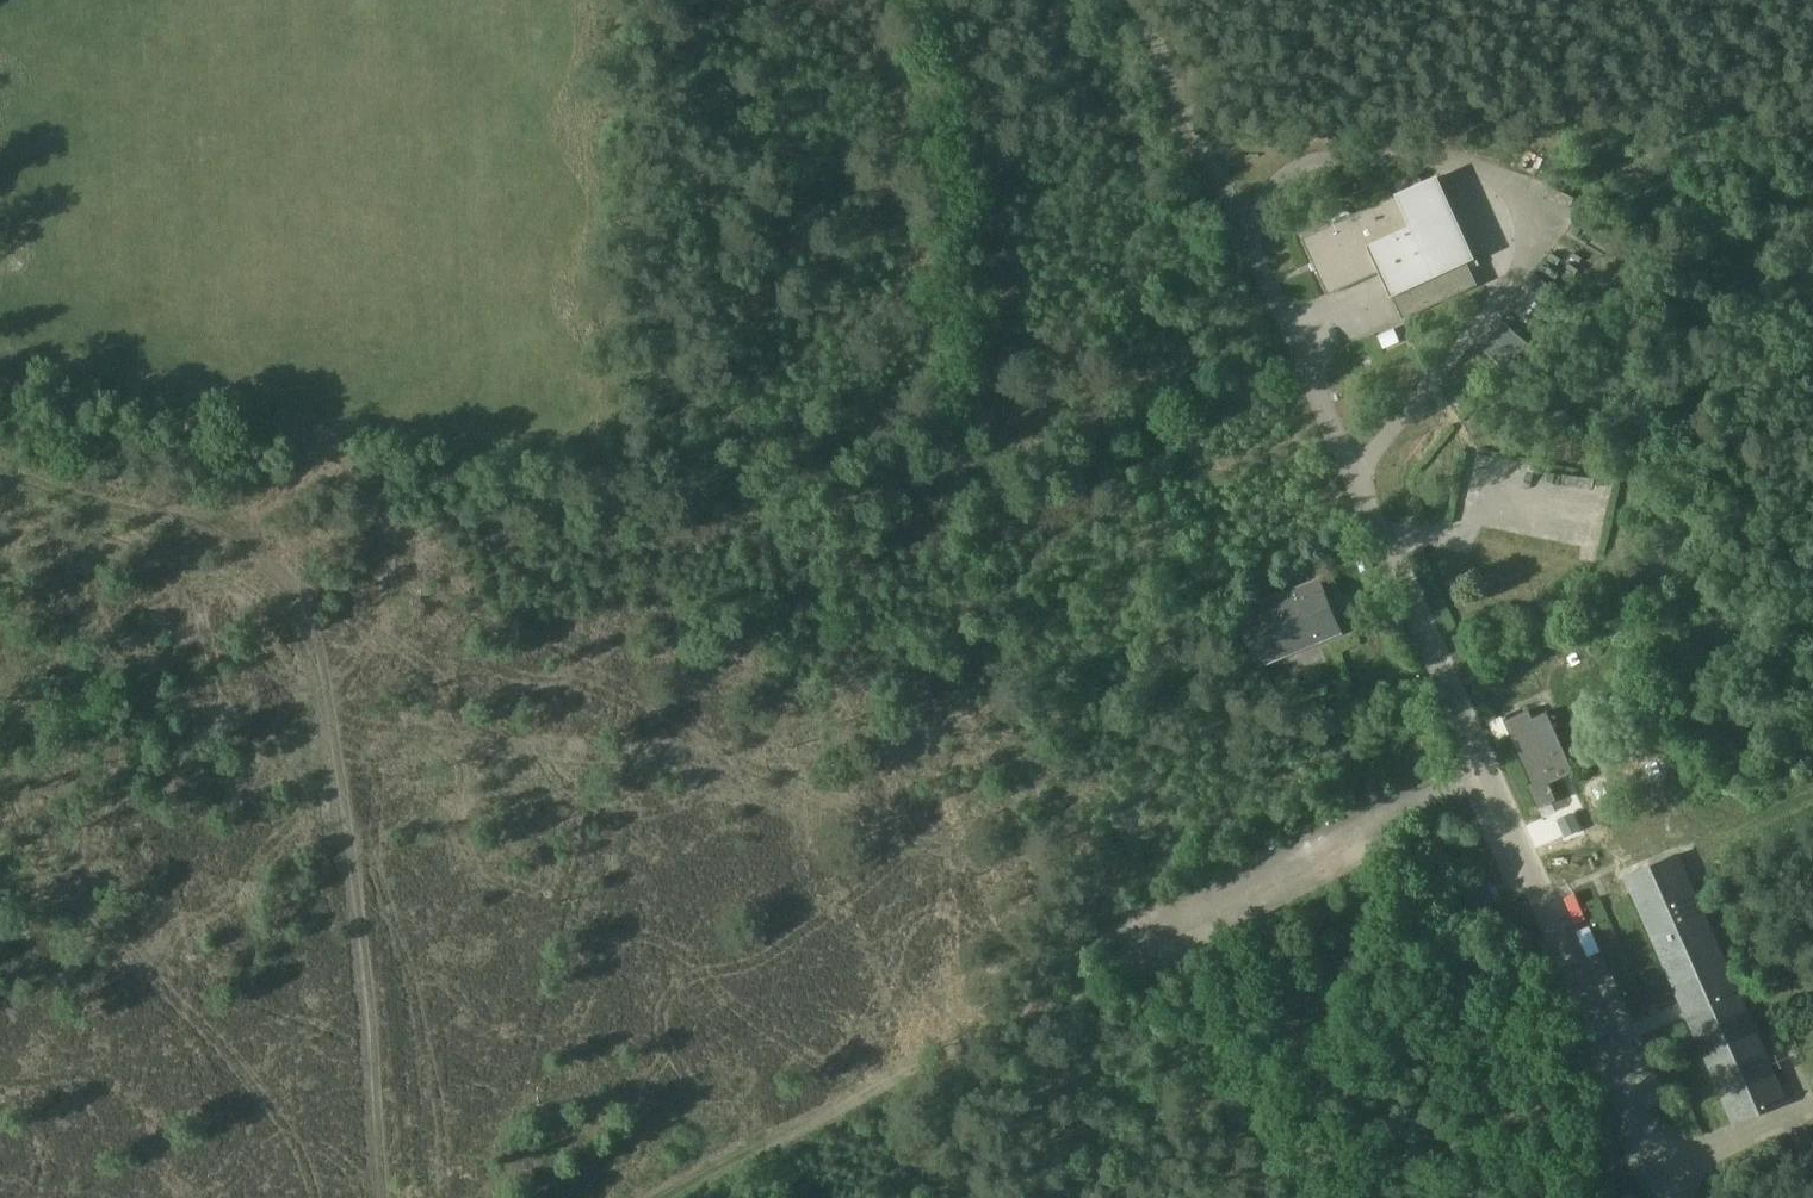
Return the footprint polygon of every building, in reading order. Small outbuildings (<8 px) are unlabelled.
[(1399,194),(1301,237),(1328,296),(1380,272),(1402,319),(1477,285),(1467,263),(1436,277),(1399,194)] [(1525,284),(1545,301),(1553,290),(1534,273),(1525,284)] [(1529,344),(1524,340),(1503,323),(1503,324),(1493,336),(1519,357),(1529,344)] [(1482,349),(1502,365),(1508,370),(1519,357),(1493,336),(1482,349)] [(1318,642),(1341,633),(1319,579),(1237,613),(1259,666),(1282,657),(1280,651),(1315,637),(1318,642)] [(1549,784),(1574,773),(1547,712),(1521,723),(1517,715),(1498,724),(1503,735),(1509,732),(1532,784),(1528,786),(1538,809),(1556,801),(1549,784)] [(1625,878),(1734,1123),(1734,1124),(1787,1100),(1678,855),(1625,878)] [(1457,898),(1464,915),(1497,901),(1489,883),(1457,898)]
